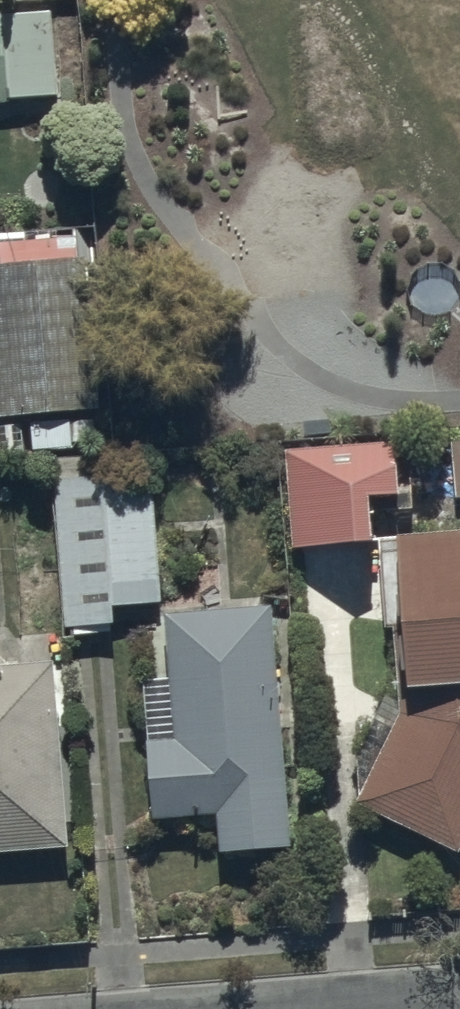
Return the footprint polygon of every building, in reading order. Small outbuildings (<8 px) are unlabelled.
[(60,98),(55,13),(0,16),(0,101),(60,98)] [(93,222),(0,224),(0,449),(107,440),(88,263),(96,263),(93,222)] [(448,432),(454,487),(459,486),(459,432),(448,432)] [(394,433),(283,439),(292,539),(372,532),(369,497),(409,494),(405,445),(395,446),(394,433)] [(101,467),(51,470),(61,619),(112,616),(111,598),(160,595),(152,483),(102,486),(101,467)] [(396,520),(406,672),(348,792),(456,843),(459,836),(459,516),(396,520)] [(167,669),(142,671),(153,811),(216,806),(218,840),(293,834),(274,594),(162,602),(167,669)] [(68,838),(59,651),(0,655),(0,842),(68,838)]
